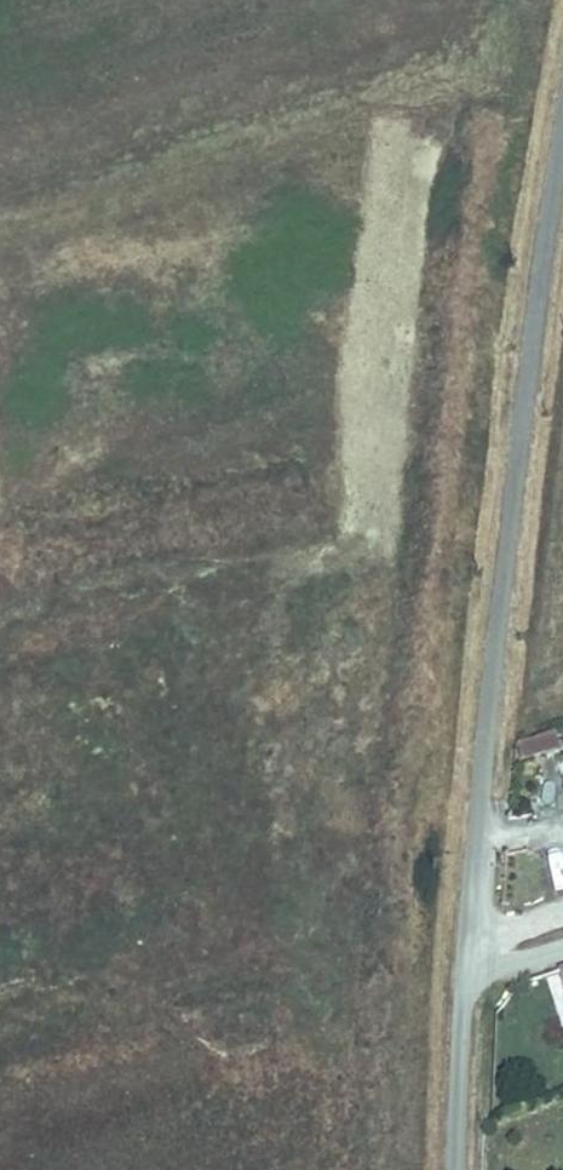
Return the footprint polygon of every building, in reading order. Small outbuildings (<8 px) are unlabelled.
[(520,758),(558,751),(556,735),(517,741),(520,758)]
